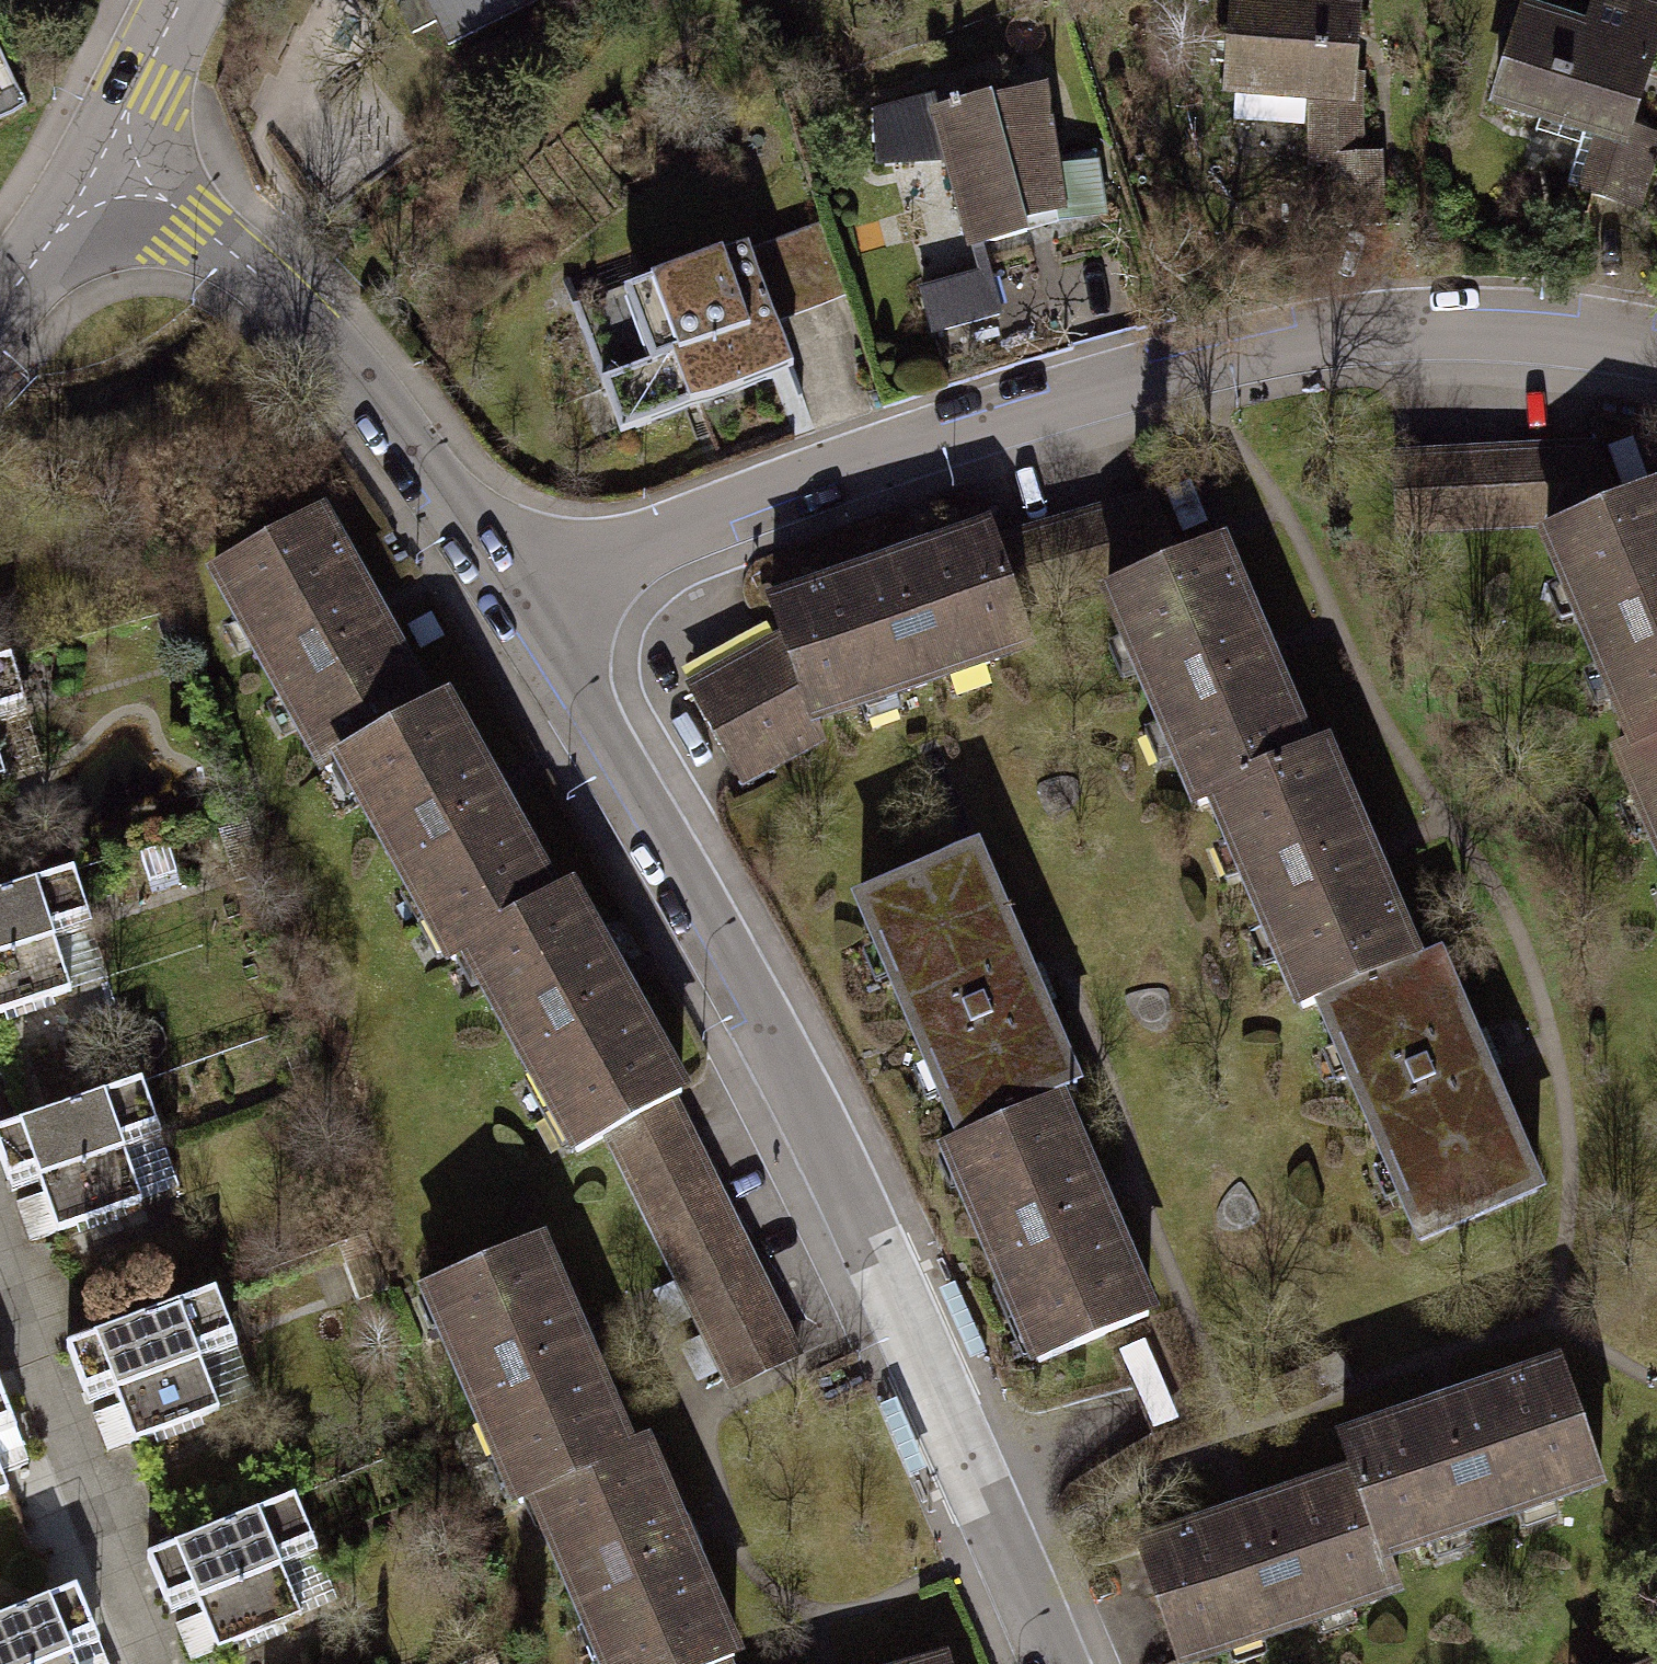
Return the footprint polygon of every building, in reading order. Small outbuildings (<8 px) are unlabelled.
[(414,36),(437,23),(448,45),(538,0),(396,0),(414,36)] [(1247,0),(1228,0),(1224,88),(1310,92),(1307,156),(1331,157),(1355,158),(1359,76),(1350,76),(1353,16),(1280,13),(1281,2),(1247,0)] [(1521,15),(1495,99),(1598,132),(1624,140),(1628,127),(1656,36),(1656,11),(1622,0),(1594,0),(1583,35),(1521,15)] [(944,88),(873,109),(872,157),(948,152),(970,238),(1022,222),(1022,213),(1039,209),(1057,204),(1102,200),(1093,147),(1048,150),(1036,83),(954,102),(944,88)] [(1656,136),(1628,127),(1624,140),(1598,132),(1580,190),(1634,206),(1656,136)] [(1355,158),(1331,157),(1334,228),(1377,226),(1375,157),(1355,158)] [(747,247),(775,322),(846,296),(818,221),(747,247)] [(611,280),(570,295),(598,373),(605,393),(618,429),(686,405),(701,399),(791,367),(775,322),(747,247),(742,233),(709,245),(690,252),(631,273),(611,280)] [(931,328),(999,309),(987,267),(919,286),(931,328)] [(1588,446),(1392,455),(1397,526),(1541,522),(1544,534),(1613,505),(1588,446)] [(1544,534),(1633,742),(1656,732),(1656,495),(1654,487),(1613,505),(1544,534)] [(1146,496),(996,544),(1009,584),(1166,540),(1146,496)] [(316,511),(211,571),(325,772),(341,763),(430,713),(316,511)] [(991,529),(771,604),(782,637),(808,712),(1028,638),(1009,584),(996,544),(991,529)] [(1214,546),(1094,584),(1198,803),(1213,796),(1305,757),(1214,546)] [(808,712),(782,637),(688,693),(736,780),(817,737),(808,712)] [(22,703),(8,656),(0,658),(0,710),(22,703)] [(430,713),(341,763),(452,959),(464,952),(554,901),(443,706),(430,713)] [(1633,742),(1617,748),(1656,841),(1656,732),(1633,742)] [(1305,757),(1213,796),(1303,1005),(1316,999),(1410,959),(1320,750),(1305,757)] [(974,852),(859,902),(961,1139),(1055,1099),(1076,1090),(974,852)] [(86,916),(70,870),(0,893),(0,1016),(71,992),(49,929),(86,916)] [(554,901),(464,952),(576,1150),(608,1132),(668,1098),(680,1092),(568,894),(554,901)] [(1410,959),(1316,999),(1419,1239),(1537,1189),(1434,949),(1410,959)] [(142,1068),(100,1083),(19,1113),(0,1119),(0,1151),(10,1177),(13,1186),(30,1234),(56,1225),(145,1193),(183,1179),(167,1137),(164,1126),(142,1068)] [(668,1098),(608,1132),(731,1385),(796,1353),(668,1098)] [(1147,1314),(1055,1099),(961,1139),(945,1145),(1038,1361),(1147,1314)] [(535,1240),(427,1284),(516,1498),(533,1491),(623,1454),(535,1240)] [(195,1346),(231,1332),(214,1286),(63,1344),(80,1389),(110,1378),(134,1441),(219,1408),(195,1346)] [(1343,1444),(1351,1468),(1383,1555),(1598,1477),(1558,1366),(1343,1444)] [(8,1416),(0,1395),(0,1419),(8,1416)] [(533,1491),(605,1663),(716,1663),(724,1661),(732,1657),(644,1445),(623,1454),(533,1491)] [(1351,1468),(1136,1546),(1177,1657),(1392,1579),(1383,1555),(1351,1468)] [(275,1555),(311,1540),(292,1495),(143,1557),(162,1602),(191,1590),(217,1652),(301,1617),(275,1555)] [(65,1641),(94,1629),(75,1584),(0,1615),(0,1663),(74,1663),(65,1641)] [(1632,1663),(1656,1663),(1656,1653),(1632,1663)]
